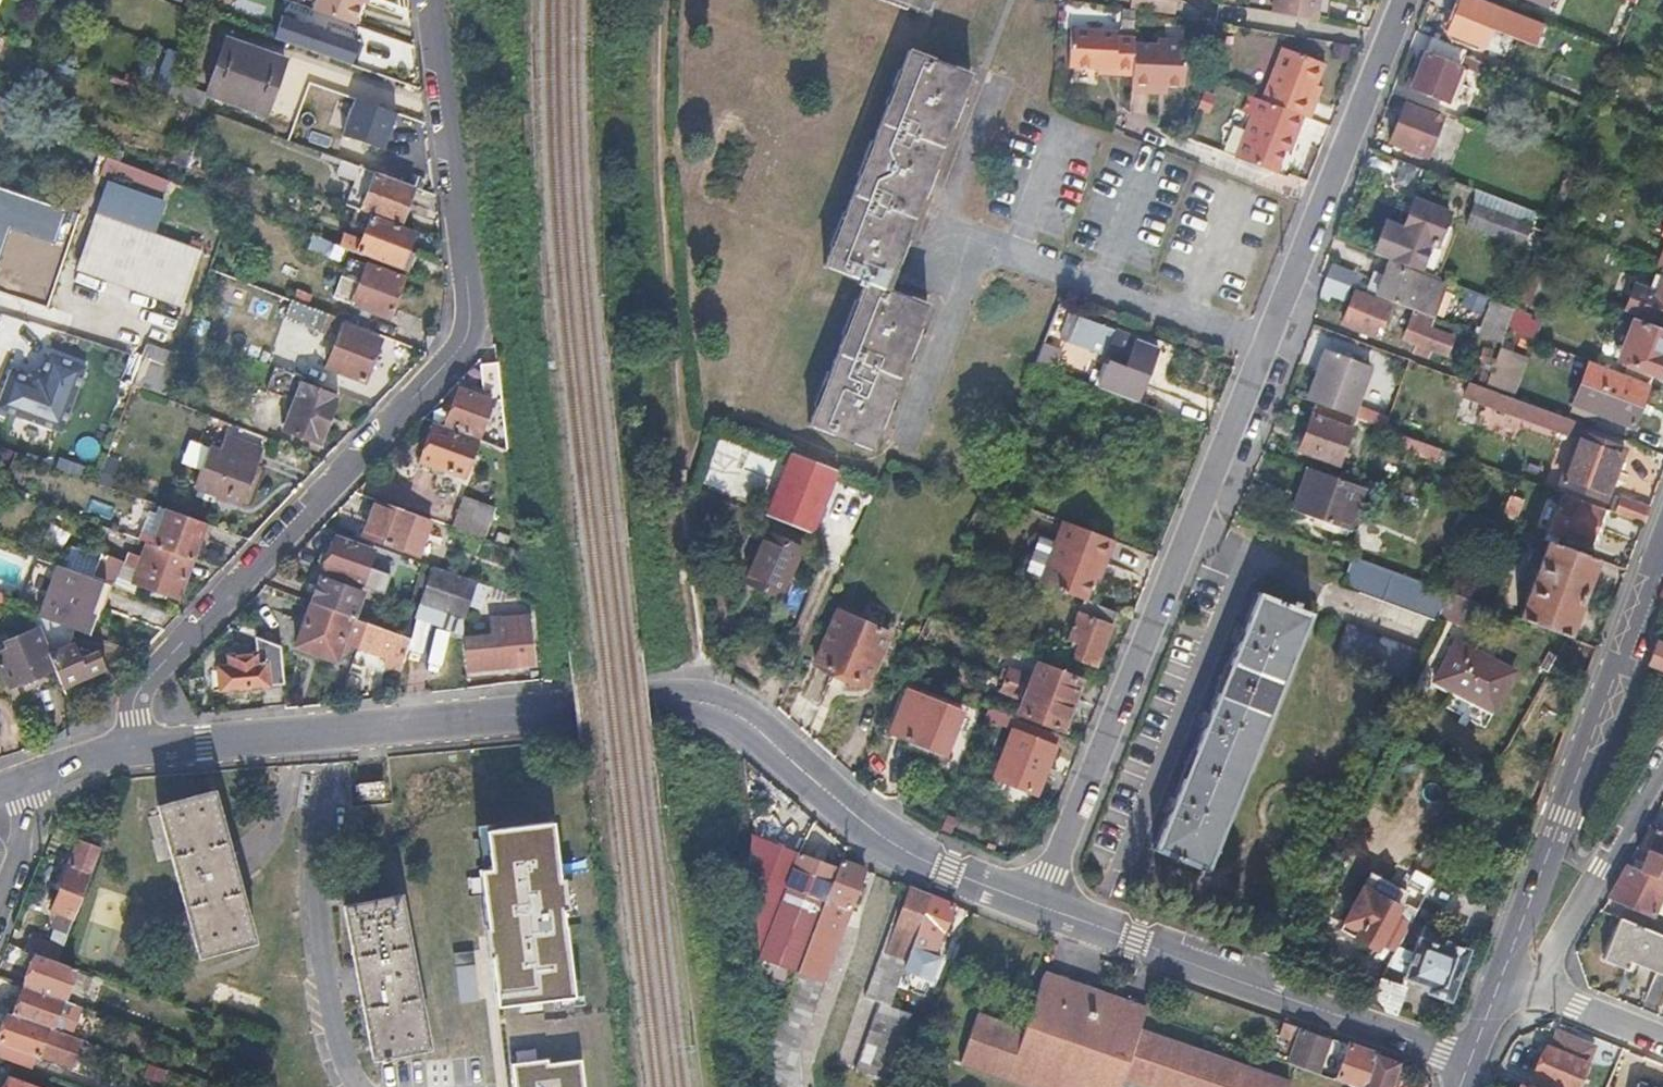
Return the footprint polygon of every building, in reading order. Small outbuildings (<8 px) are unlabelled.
[(363,0),(316,0),(312,9),(355,23),(363,1),(363,0)] [(925,11),(929,0),(897,0),(925,11)] [(1154,0),(1131,0),(1129,9),(1136,10),(1174,16),(1176,3),(1154,0)] [(1321,0),(1276,0),(1275,14),(1318,20),(1321,0)] [(1447,31),(1483,46),(1498,8),(1478,0),(1459,0),(1447,31)] [(1123,11),(1122,27),(1134,28),(1135,12),(1123,11)] [(358,44),(281,18),(274,38),(352,64),(358,44)] [(380,73),(393,37),(364,27),(358,44),(352,64),(380,73)] [(1121,36),(1134,37),(1134,28),(1122,27),(1122,32),(1121,36)] [(1115,69),(1115,77),(1132,78),(1134,42),(1134,37),(1121,36),(1122,32),(1071,29),(1068,67),(1098,69),(1115,69)] [(226,36),(206,91),(266,113),(287,58),(226,36)] [(1449,97),(1461,63),(1469,67),(1474,69),(1475,65),(1483,68),(1485,63),(1464,55),(1466,50),(1432,36),(1411,88),(1447,103),(1449,97)] [(1131,93),(1150,94),(1150,85),(1167,86),(1184,87),(1187,40),(1158,38),(1157,43),(1134,42),(1132,78),(1131,93)] [(173,78),(184,51),(169,46),(152,88),(167,93),(173,78)] [(1284,48),(1262,102),(1305,119),(1310,121),(1316,106),(1311,103),(1317,88),(1326,65),(1284,48)] [(910,51),(824,266),(866,283),(810,425),(869,448),(926,305),(886,289),(970,75),(910,51)] [(1469,67),(1461,63),(1449,97),(1453,97),(1457,95),(1469,67)] [(1098,76),(1115,77),(1115,69),(1098,69),(1098,76)] [(200,106),(206,91),(173,78),(167,93),(200,106)] [(1150,85),(1150,94),(1167,94),(1167,86),(1150,85)] [(1311,103),(1316,106),(1322,90),(1317,88),(1311,103)] [(9,116),(12,108),(5,106),(7,99),(0,96),(0,113),(9,116)] [(1293,132),(1299,135),(1305,119),(1262,102),(1248,96),(1241,115),(1251,119),(1235,160),(1275,176),(1286,149),(1293,132)] [(395,114),(356,98),(343,129),(383,145),(395,114)] [(1440,120),(1441,119),(1405,104),(1389,142),(1426,156),(1440,120)] [(1463,121),(1443,113),(1441,119),(1440,120),(1448,123),(1446,129),(1469,138),(1474,125),(1463,121)] [(333,157),(342,139),(318,128),(313,138),(289,126),(285,134),(333,157)] [(1292,152),(1299,135),(1293,132),(1286,149),(1292,152)] [(182,139),(174,162),(189,168),(198,145),(182,139)] [(164,195),(170,178),(108,154),(102,172),(164,195)] [(401,222),(415,186),(377,171),(373,182),(364,208),(373,211),(401,222)] [(164,199),(108,179),(76,268),(180,305),(200,250),(152,232),(164,199)] [(0,189),(0,254),(8,231),(54,246),(66,211),(0,189)] [(1402,229),(1385,222),(1373,253),(1418,270),(1431,240),(1437,243),(1449,213),(1415,200),(1402,229)] [(1472,205),(1465,226),(1521,247),(1529,226),(1472,205)] [(373,211),(365,232),(407,248),(415,227),(401,222),(373,211)] [(343,233),(339,244),(347,247),(401,268),(402,264),(413,268),(419,253),(407,248),(365,232),(362,240),(343,233)] [(347,247),(339,244),(315,234),(310,246),(343,259),(347,247)] [(1535,252),(1526,274),(1537,278),(1546,256),(1535,252)] [(1344,302),(1356,270),(1333,261),(1320,292),(1344,302)] [(360,282),(343,275),(334,296),(388,317),(403,278),(367,264),(360,282)] [(1384,276),(1376,296),(1413,310),(1431,317),(1443,286),(1388,265),(1384,276)] [(1364,292),(1376,296),(1384,276),(1372,272),(1364,292)] [(1529,299),(1537,278),(1526,274),(1518,295),(1529,299)] [(1651,321),(1662,326),(1662,278),(1655,275),(1648,295),(1652,296),(1646,316),(1652,318),(1651,321)] [(306,293),(302,302),(323,310),(327,301),(306,293)] [(1355,293),(1344,324),(1378,337),(1389,306),(1355,293)] [(340,330),(342,325),(344,319),(323,310),(302,302),(292,298),(287,309),(340,330)] [(1480,336),(1500,343),(1506,328),(1512,312),(1513,308),(1490,300),(1484,316),(1487,317),(1480,336)] [(1433,318),(1431,317),(1413,310),(1403,336),(1445,353),(1452,336),(1430,328),(1433,318)] [(1540,323),(1512,312),(1506,328),(1534,339),(1540,323)] [(1069,340),(1096,350),(1099,343),(1110,347),(1107,355),(1106,357),(1148,373),(1157,346),(1079,315),(1069,340)] [(1652,373),(1659,356),(1662,358),(1662,331),(1633,320),(1617,360),(1652,373)] [(381,340),(342,325),(340,330),(325,366),(364,380),(381,340)] [(1099,343),(1096,350),(1107,355),(1110,347),(1099,343)] [(1490,369),(1483,388),(1514,399),(1530,356),(1499,344),(1490,369)] [(157,394),(165,397),(179,357),(144,345),(131,385),(132,385),(157,394)] [(1325,349),(1306,398),(1318,403),(1349,414),(1369,365),(1325,349)] [(86,365),(49,353),(41,378),(7,367),(0,389),(0,417),(62,437),(86,365)] [(1652,373),(1659,376),(1662,366),(1662,358),(1659,356),(1652,373)] [(497,358),(480,361),(484,390),(477,388),(475,393),(460,387),(447,420),(481,434),(496,397),(502,396),(497,358)] [(1470,383),(1483,388),(1490,369),(1477,364),(1470,383)] [(1646,387),(1587,365),(1572,405),(1631,427),(1646,387)] [(1470,383),(1469,382),(1464,394),(1577,436),(1578,432),(1581,424),(1514,399),(1483,388),(1470,383)] [(302,385),(284,429),(320,443),(338,398),(302,385)] [(1349,414),(1318,403),(1299,450),(1338,465),(1356,417),(1349,414)] [(1373,423),(1382,427),(1385,419),(1376,415),(1373,423)] [(1373,423),(1369,422),(1365,434),(1437,461),(1442,448),(1382,427),(1373,423)] [(476,439),(434,423),(420,456),(463,473),(476,439)] [(1577,436),(1559,483),(1605,500),(1623,449),(1578,432),(1577,436)] [(211,444),(195,482),(242,500),(262,447),(225,433),(220,448),(211,444)] [(52,451),(48,463),(72,472),(77,460),(52,451)] [(769,515),(810,531),(835,470),(794,454),(769,515)] [(1363,488),(1308,468),(1293,510),(1347,531),(1363,488)] [(1,487),(9,490),(14,478),(0,473),(0,486),(1,487)] [(1416,486),(1409,506),(1420,510),(1427,490),(1416,486)] [(1510,494),(1502,514),(1514,518),(1521,499),(1510,494)] [(1550,529),(1589,544),(1602,509),(1563,494),(1550,529)] [(1616,496),(1609,512),(1643,524),(1649,508),(1616,496)] [(378,497),(365,532),(401,546),(415,511),(378,497)] [(492,512),(463,499),(453,525),(484,537),(492,512)] [(148,541),(192,558),(206,522),(167,508),(156,536),(140,530),(143,522),(127,516),(121,532),(148,541)] [(1609,512),(1602,509),(1589,544),(1596,546),(1609,512)] [(1097,560),(1104,563),(1113,540),(1062,521),(1037,583),(1082,600),(1091,577),(1097,560)] [(378,548),(340,534),(328,567),(365,581),(378,548)] [(745,587),(778,600),(800,548),(766,535),(745,587)] [(1453,537),(1445,557),(1453,560),(1461,540),(1453,537)] [(1536,568),(1518,618),(1565,635),(1595,557),(1547,540),(1543,550),(1536,568)] [(176,597),(192,558),(148,541),(145,551),(132,548),(126,566),(137,570),(134,581),(176,597)] [(92,577),(93,575),(99,557),(71,547),(63,566),(92,577)] [(1525,564),(1536,568),(1543,550),(1532,547),(1525,564)] [(99,557),(93,575),(112,582),(119,563),(120,560),(101,552),(99,557)] [(1439,614),(1450,593),(1352,557),(1341,586),(1435,621),(1439,614)] [(1098,579),(1104,563),(1097,560),(1091,577),(1098,579)] [(134,581),(137,570),(126,566),(119,563),(112,582),(111,585),(130,593),(134,581)] [(58,564),(38,615),(76,629),(87,633),(94,613),(89,611),(101,581),(92,577),(63,566),(58,564)] [(466,602),(473,582),(435,567),(418,612),(463,630),(462,611),(466,602)] [(325,575),(316,600),(357,616),(366,591),(325,575)] [(485,586),(473,582),(466,602),(478,606),(485,586)] [(1155,850),(1204,870),(1309,613),(1259,593),(1155,850)] [(1488,607),(1450,593),(1439,614),(1470,625),(1476,612),(1486,616),(1488,607)] [(357,616),(316,600),(299,643),(337,658),(342,646),(350,649),(353,642),(361,646),(370,621),(357,616)] [(1114,613),(1085,601),(1070,638),(1080,642),(1075,659),(1093,666),(1114,613)] [(37,627),(49,653),(72,643),(76,629),(38,615),(31,612),(37,627)] [(838,612),(814,664),(864,687),(888,635),(838,612)] [(492,637),(465,640),(468,668),(532,664),(527,617),(504,619),(505,624),(491,625),(492,637)] [(417,639),(370,621),(361,646),(388,656),(385,663),(404,671),(417,639)] [(1421,649),(1347,623),(1336,653),(1404,680),(1421,649)] [(54,666),(49,653),(37,627),(11,638),(5,641),(8,648),(0,651),(0,660),(11,684),(54,666)] [(8,648),(5,641),(11,638),(8,631),(0,635),(0,651),(8,648)] [(228,663),(218,664),(220,687),(283,683),(281,646),(255,634),(256,652),(228,654),(228,663)] [(49,653),(54,666),(63,685),(106,666),(98,650),(83,657),(76,641),(72,643),(49,653)] [(1458,641),(1437,680),(1494,710),(1515,671),(1458,641)] [(1648,666),(1662,672),(1662,645),(1657,642),(1648,666)] [(1008,668),(1004,680),(1070,705),(1079,680),(1037,663),(1032,676),(1008,668)] [(1070,705),(1004,680),(999,691),(1021,699),(1017,712),(1060,729),(1070,705)] [(960,712),(907,691),(891,733),(908,739),(906,744),(943,758),(960,712)] [(1010,731),(992,777),(1035,794),(1054,747),(1010,731)] [(385,798),(384,781),(358,783),(359,800),(385,798)] [(491,794),(515,1005),(604,997),(579,788),(491,794)] [(253,940),(212,791),(158,807),(199,955),(253,940)] [(1640,869),(1662,879),(1662,832),(1656,829),(1647,852),(1640,869)] [(747,854),(756,897),(777,845),(751,836),(752,855),(747,854)] [(69,865),(90,873),(100,847),(75,837),(65,863),(69,865)] [(787,886),(799,853),(777,845),(756,897),(756,920),(808,941),(824,901),(787,886)] [(1378,943),(1393,951),(1442,862),(1424,852),(1395,903),(1360,885),(1340,922),(1355,930),(1352,937),(1375,948),(1378,943)] [(787,886),(824,901),(838,869),(818,861),(799,853),(787,886)] [(841,860),(838,869),(824,901),(808,941),(796,972),(769,1037),(775,1086),(799,1086),(796,1049),(850,909),(848,908),(863,869),(841,860)] [(55,927),(68,932),(90,873),(69,865),(52,909),(58,911),(53,926),(55,927)] [(1640,869),(1628,865),(1615,887),(1609,897),(1652,916),(1662,891),(1662,879),(1640,869)] [(931,895),(910,888),(905,899),(903,898),(864,998),(881,1004),(854,1072),(884,1084),(911,1014),(888,1005),(889,1001),(903,966),(931,895)] [(428,1043),(396,893),(342,904),(373,1054),(428,1043)] [(953,904),(931,895),(903,966),(916,971),(923,952),(933,955),(953,904)] [(1621,919),(1603,959),(1626,969),(1632,953),(1662,965),(1662,937),(1621,919)] [(808,941),(756,920),(760,959),(796,972),(808,941)] [(57,959),(68,932),(55,927),(49,943),(45,954),(57,959)] [(1424,928),(1421,937),(1445,945),(1447,936),(1424,928)] [(36,951),(45,954),(49,943),(30,936),(26,947),(36,951)] [(1465,951),(1445,945),(1421,937),(1420,936),(1410,964),(1405,976),(1404,979),(1428,988),(1426,992),(1448,1000),(1465,951)] [(36,951),(24,984),(64,998),(65,999),(77,966),(57,959),(45,954),(36,951)] [(1392,953),(1377,980),(1393,985),(1398,973),(1405,976),(1410,964),(1392,953)] [(1043,975),(1023,1031),(975,1015),(959,1063),(1028,1086),(1118,1086),(1121,1079),(1144,1086),(1286,1086),(1287,1084),(1137,1033),(1145,1010),(1043,975)] [(1393,985),(1377,980),(1364,1005),(1395,1015),(1404,989),(1393,985)] [(64,998),(24,984),(14,1012),(53,1026),(64,998)] [(0,1033),(0,1042),(36,1055),(74,1068),(85,1038),(61,1029),(53,1026),(14,1012),(8,1010),(0,1033)] [(65,1018),(61,1029),(85,1038),(88,1027),(65,1018)] [(1330,1039),(1281,1022),(1277,1036),(1288,1040),(1284,1052),(1292,1054),(1288,1065),(1318,1075),(1330,1039)] [(1559,1086),(1579,1086),(1595,1048),(1559,1032),(1552,1049),(1548,1047),(1535,1078),(1559,1086)] [(0,1042),(0,1055),(32,1066),(36,1055),(0,1042)] [(1351,1086),(1364,1086),(1375,1055),(1348,1046),(1336,1082),(1351,1086)] [(523,1058),(526,1086),(602,1086),(598,1052),(523,1058)] [(1375,1055),(1364,1086),(1392,1086),(1394,1080),(1400,1063),(1375,1055)] [(1423,1071),(1407,1066),(1403,1078),(1419,1084),(1423,1071)] [(412,1068),(388,1086),(389,1086),(427,1086),(412,1068)] [(15,1078),(12,1086),(40,1086),(15,1078)]
